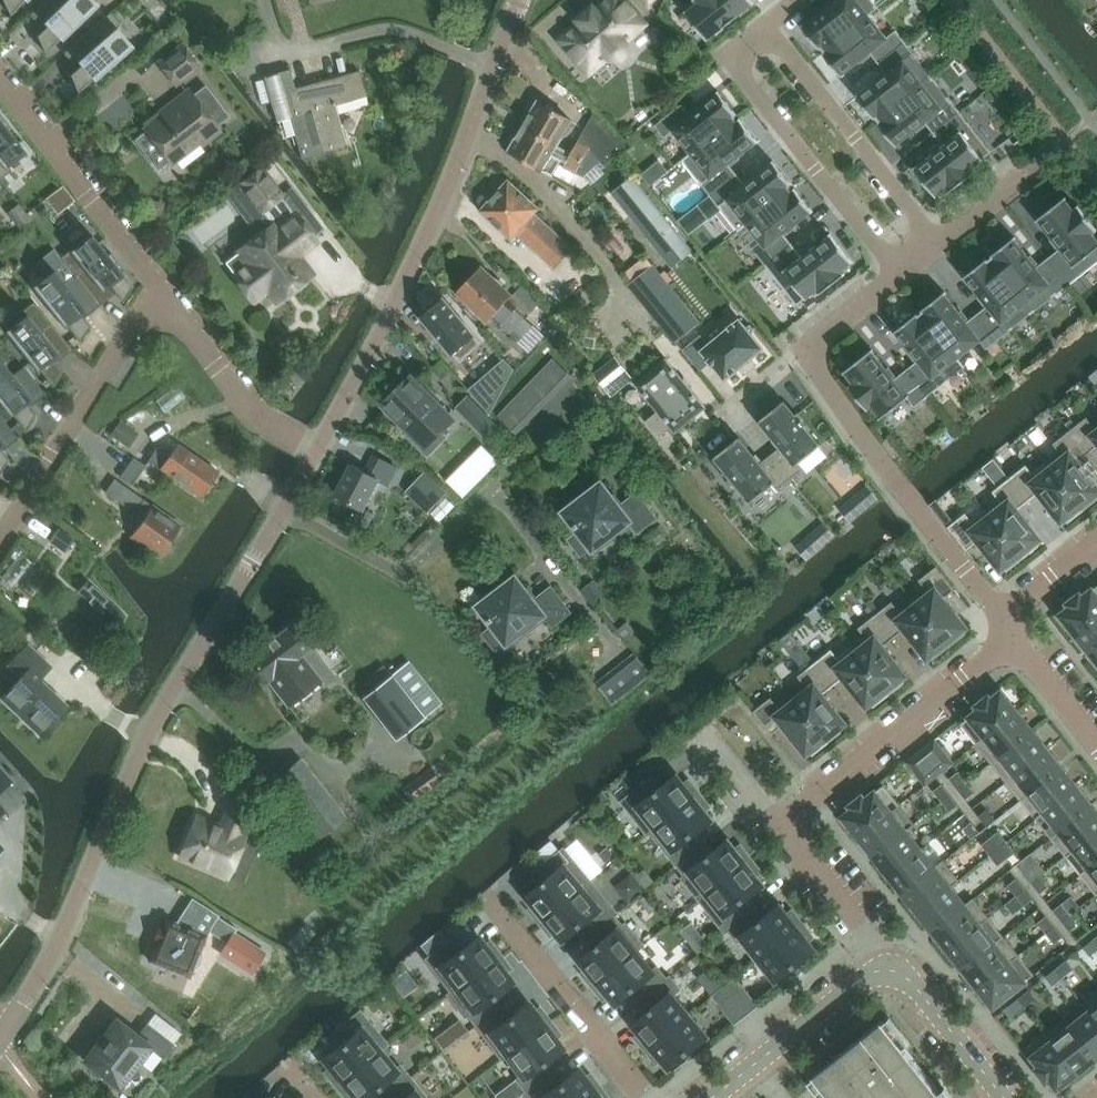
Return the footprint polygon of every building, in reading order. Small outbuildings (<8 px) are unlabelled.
[(10,15),(24,0),(2,0),(10,15)] [(96,4),(92,0),(45,0),(30,15),(43,29),(37,35),(37,36),(45,53),(61,38),(63,41),(80,24),(77,22),(96,4)] [(624,0),(607,0),(597,9),(593,5),(578,19),(581,23),(562,40),(589,72),(608,56),(610,57),(612,59),(614,59),(616,60),(618,60),(621,59),(623,58),(625,57),(626,55),(628,53),(629,51),(629,49),(629,46),(628,44),(627,42),(626,40),(645,24),(624,0)] [(649,9),(660,0),(642,0),(649,9)] [(699,3),(687,11),(687,10),(685,11),(708,40),(709,39),(709,38),(724,27),(725,28),(739,16),(738,15),(753,3),(754,5),(755,4),(752,0),(696,0),(699,3)] [(872,0),(829,0),(832,4),(804,26),(803,24),(802,25),(821,49),(822,48),(823,50),(878,7),(872,0)] [(896,31),(887,38),(870,15),(879,8),(878,7),(823,50),(825,52),(823,53),(842,77),(843,76),(843,74),(870,53),(879,63),(905,42),(896,31)] [(111,63),(131,45),(116,28),(120,24),(110,12),(64,53),(77,68),(70,74),(77,92),(94,78),(96,81),(114,65),(111,63)] [(933,77),(905,42),(879,63),(887,73),(859,95),(858,94),(857,95),(875,119),(877,118),(878,120),(933,77)] [(198,67),(182,45),(159,63),(175,84),(198,67)] [(346,147),(334,101),(364,93),(365,97),(366,97),(359,71),(314,83),(315,87),(308,89),(307,85),(295,88),(290,69),(264,77),(277,122),(290,118),(301,159),(346,147)] [(933,77),(878,120),(880,122),(878,123),(897,146),(898,145),(897,144),(925,122),(933,133),(960,112),(933,77)] [(192,96),(188,91),(170,105),(174,109),(146,130),(170,162),(198,141),(202,145),(220,131),(216,126),(229,117),(205,86),(192,96)] [(737,118),(736,116),(737,115),(719,91),(717,92),(718,93),(690,115),(682,104),(655,125),(665,137),(673,130),(691,153),(692,154),(737,118)] [(626,146),(581,96),(574,103),(593,118),(572,153),(584,160),(591,149),(603,164),(614,155),(626,146)] [(558,145),(572,121),(539,101),(537,104),(533,104),(529,112),(531,115),(525,125),(558,145)] [(992,152),(960,112),(933,133),(944,146),(916,168),(915,167),(914,168),(937,197),(938,196),(937,195),(948,186),(951,189),(950,190),(951,192),(975,172),(974,171),(973,172),(971,169),(982,160),(983,161),(984,160),(983,159),(992,152)] [(9,131),(12,128),(0,113),(0,179),(11,170),(7,165),(25,151),(9,131)] [(757,142),(758,143),(759,142),(740,118),(739,119),(737,118),(692,154),(691,153),(682,160),(685,163),(686,162),(699,179),(698,180),(710,195),(710,196),(737,174),(729,164),(757,142)] [(553,153),(558,146),(558,145),(525,125),(518,137),(513,137),(509,144),(511,147),(510,151),(553,177),(563,160),(553,153)] [(576,174),(584,160),(572,153),(564,167),(576,174)] [(792,187),(791,185),(792,184),(773,161),(772,162),(773,163),(745,185),(737,174),(710,196),(710,195),(699,204),(710,219),(721,209),(722,211),(723,210),(736,227),(736,228),(738,231),(747,224),(747,223),(792,187)] [(272,226),(238,252),(251,268),(247,271),(246,276),(255,287),(260,288),(264,285),(276,301),(281,297),(284,298),(294,291),(294,287),(311,274),(295,252),(313,238),(296,216),(300,213),(307,207),(291,187),(285,192),(281,195),(261,169),(241,185),(272,226)] [(692,251),(668,222),(631,176),(611,192),(672,267),(692,251)] [(572,249),(534,213),(539,208),(509,181),(493,198),(493,197),(490,196),(488,196),(485,197),(484,197),(482,200),(482,201),(481,204),(481,205),(483,208),(484,208),(482,210),(512,238),(517,233),(555,268),(572,249)] [(812,212),(812,213),(814,212),(795,188),(794,189),(792,187),(747,223),(747,224),(765,246),(756,253),(765,265),(792,244),(784,234),(812,212)] [(1095,230),(1096,231),(1096,230),(1078,206),(1077,207),(1078,208),(1074,210),(1066,199),(1067,198),(1066,197),(1036,220),(1037,221),(1039,220),(1061,248),(1047,258),(1069,285),(1096,263),(1096,239),(1092,233),(1095,230)] [(840,271),(851,262),(852,264),(854,263),(831,233),(829,234),(830,236),(802,257),(792,244),(765,265),(797,305),(806,298),(807,300),(808,299),(807,297),(818,289),(821,292),(820,293),(821,294),(845,275),(844,273),(843,274),(840,271)] [(125,271),(111,253),(108,255),(92,235),(74,249),(73,248),(60,258),(74,275),(99,306),(111,297),(104,288),(108,284),(122,301),(122,302),(132,285),(123,273),(125,271)] [(1047,258),(1037,267),(1015,239),(1016,238),(1015,237),(991,256),(992,257),(991,258),(1034,313),(1069,285),(1047,258)] [(646,256),(625,273),(632,282),(629,285),(676,342),(700,323),(646,256)] [(991,258),(989,260),(988,259),(964,277),(965,279),(966,278),(988,306),(978,314),(999,340),(1034,313),(991,258)] [(534,325),(508,301),(512,297),(502,287),(505,284),(500,280),(494,277),(493,278),(481,267),(458,292),(469,303),(468,305),(472,311),(476,315),(479,312),(489,322),(493,317),(519,341),(534,325)] [(88,315),(99,306),(74,275),(64,283),(54,271),(35,286),(51,306),(48,308),(63,327),(66,324),(79,342),(90,325),(89,325),(80,313),(84,310),(88,315)] [(541,302),(523,286),(515,295),(533,311),(541,302)] [(978,314),(967,322),(945,294),(947,293),(946,292),(922,311),(923,312),(921,313),(957,358),(981,340),(988,348),(999,340),(978,314)] [(475,334),(445,299),(443,301),(440,297),(428,308),(431,311),(423,318),(453,353),(460,362),(482,343),(475,334)] [(72,350),(34,301),(22,311),(26,316),(8,330),(24,351),(21,353),(36,371),(39,369),(52,386),(62,369),(53,357),(57,354),(61,359),(72,350)] [(921,313),(919,315),(918,314),(894,332),(895,334),(897,333),(918,360),(908,369),(929,395),(964,367),(957,358),(921,313)] [(699,339),(683,352),(699,370),(710,361),(725,379),(741,366),(742,367),(742,366),(747,361),(748,362),(748,361),(763,348),(751,333),(755,330),(750,325),(747,328),(740,320),(706,348),(699,339)] [(908,369),(895,379),(873,351),(874,350),(873,349),(844,372),(845,373),(846,373),(855,384),(851,386),(850,385),(849,386),(850,387),(868,411),(870,410),(869,408),(872,406),(880,416),(879,417),(880,418),(906,397),(914,407),(929,395),(908,369)] [(616,356),(594,373),(612,396),(634,379),(616,356)] [(514,429),(568,373),(553,358),(499,415),(514,429)] [(45,394),(23,366),(13,375),(0,359),(0,405),(9,415),(11,413),(21,425),(25,430),(35,414),(26,402),(30,398),(34,403),(45,394)] [(667,359),(636,384),(659,412),(647,421),(659,437),(671,427),(676,432),(706,407),(667,359)] [(470,389),(469,390),(482,404),(490,414),(490,413),(506,383),(494,369),(470,389)] [(426,447),(442,430),(446,434),(458,422),(454,418),(413,377),(384,405),(426,447)] [(176,385),(155,400),(165,412),(185,397),(176,385)] [(468,397),(457,408),(487,438),(498,427),(468,397)] [(821,445),(809,432),(810,430),(810,431),(812,430),(802,418),(798,413),(797,414),(795,415),(786,404),(785,402),(784,401),(759,421),(760,422),(761,422),(781,447),(771,455),(791,480),(803,470),(798,464),(821,445)] [(0,416),(0,445),(3,443),(7,447),(18,438),(0,416)] [(1093,425),(1087,417),(1070,430),(1089,454),(1096,447),(1096,422),(1093,425)] [(124,444),(134,431),(121,421),(111,435),(124,444)] [(1078,462),(1089,454),(1070,430),(1053,444),(1064,457),(1051,467),(1047,462),(1046,462),(1084,510),(1096,500),(1096,486),(1078,462)] [(791,480),(771,455),(760,464),(740,439),(739,437),(715,457),(716,459),(716,458),(727,471),(725,473),(725,472),(724,473),(737,490),(739,489),(738,489),(740,488),(750,501),(751,502),(761,494),(773,484),(779,490),(791,480)] [(218,473),(177,444),(169,454),(158,447),(149,460),(201,497),(218,473)] [(8,458),(0,448),(0,472),(8,458)] [(364,510),(380,480),(383,482),(384,483),(384,482),(387,484),(386,484),(388,485),(397,468),(375,456),(366,472),(352,465),(336,495),(339,496),(337,500),(348,506),(350,502),(364,510)] [(131,484),(144,465),(133,457),(120,476),(131,484)] [(434,458),(426,465),(442,481),(449,473),(434,458)] [(1084,510),(1046,462),(1033,473),(1026,465),(1010,478),(1028,502),(1039,493),(1062,523),(1066,519),(1069,523),(1084,510)] [(1041,539),(1018,510),(1028,502),(1010,478),(993,492),(1003,505),(991,515),(987,509),(986,510),(1024,558),(1040,546),(1037,542),(1041,539)] [(181,526),(114,480),(105,492),(143,519),(131,535),(160,556),(181,526)] [(456,506),(429,481),(414,497),(440,522),(456,506)] [(593,549),(633,518),(642,529),(656,518),(637,493),(620,506),(602,483),(580,500),(577,497),(566,505),(569,508),(565,512),(580,531),(569,539),(582,555),(592,547),(593,549)] [(840,509),(852,522),(878,499),(866,486),(840,509)] [(1024,558),(986,510),(972,521),(966,513),(948,527),(967,550),(978,541),(1001,570),(1005,567),(1008,571),(1024,558)] [(797,546),(808,559),(834,536),(822,524),(797,546)] [(967,628),(944,599),(956,590),(937,566),(919,580),(930,593),(917,603),(913,598),(912,599),(950,647),(966,634),(963,631),(967,628)] [(508,643),(547,612),(548,612),(556,623),(571,612),(552,587),(535,600),(516,577),(494,594),(492,591),(481,599),(483,603),(479,606),(494,625),(484,633),(496,649),(507,641),(508,643)] [(87,580),(77,591),(116,627),(126,616),(87,580)] [(1096,618),(1096,586),(1083,597),(1080,594),(1076,597),(1077,598),(1071,602),(1073,605),(1061,615),(1076,635),(1096,618)] [(950,647),(912,599),(899,609),(892,601),(876,615),(894,638),(905,630),(928,659),(932,656),(935,659),(950,647)] [(907,676),(884,647),(894,638),(876,615),(859,628),(865,636),(852,647),(890,695),(905,682),(903,679),(907,676)] [(1096,649),(1096,618),(1076,635),(1091,653),(1096,649)] [(267,681),(311,647),(292,623),(290,624),(274,637),(273,637),(266,642),(267,643),(250,656),(248,657),(267,681)] [(47,691),(40,684),(42,683),(38,679),(50,667),(27,645),(9,664),(22,677),(2,698),(39,733),(65,706),(48,689),(47,691)] [(335,677),(311,647),(267,681),(288,706),(321,681),(324,686),(335,677)] [(890,695),(852,647),(838,657),(832,649),(815,663),(834,686),(844,678),(867,707),(871,704),(874,707),(890,695)] [(441,703),(408,661),(366,695),(399,736),(441,703)] [(846,724),(823,695),(834,686),(815,663),(798,676),(805,684),(791,695),(829,743),(845,730),(842,727),(846,724)] [(977,744),(1018,712),(1002,692),(989,702),(987,699),(982,704),(981,703),(977,706),(980,709),(961,724),(977,744)] [(829,743),(791,695),(790,695),(794,700),(782,710),(771,697),(754,711),(772,735),(784,726),(807,755),(811,752),(813,755),(829,743)] [(992,763),(1032,730),(1018,712),(977,744),(992,763)] [(1007,781),(1047,749),(1032,730),(992,763),(1007,781)] [(938,765),(943,771),(954,763),(949,757),(935,739),(924,748),(938,765)] [(1021,800),(1062,768),(1047,749),(1007,781),(1021,800)] [(921,779),(925,785),(936,777),(931,771),(917,753),(906,762),(921,779)] [(345,816),(300,758),(272,780),(317,838),(318,838),(331,855),(357,835),(344,818),(345,816)] [(416,798),(441,780),(430,767),(406,785),(416,798)] [(1036,819),(1077,787),(1062,768),(1021,800),(1036,819)] [(11,781),(0,769),(0,790),(11,781)] [(949,779),(958,789),(966,783),(958,772),(949,779)] [(652,833),(701,794),(690,779),(688,780),(689,781),(685,784),(678,775),(658,791),(649,779),(622,801),(649,835),(652,833)] [(974,793),(966,783),(958,789),(966,800),(974,793)] [(934,791),(942,802),(950,795),(942,784),(934,791)] [(859,837),(900,805),(884,785),(865,800),(863,796),(859,799),(860,800),(854,805),(856,807),(843,817),(859,837)] [(1051,838),(1092,805),(1077,787),(1036,819),(1051,838)] [(693,835),(713,819),(706,811),(710,807),(710,808),(711,807),(701,794),(652,833),(677,865),(702,845),(693,835)] [(959,805),(950,795),(942,802),(950,812),(959,805)] [(874,856),(915,824),(900,805),(859,837),(874,856)] [(1096,832),(1096,812),(1092,805),(1051,838),(1066,857),(1096,832)] [(996,820),(988,810),(979,817),(987,827),(996,820)] [(230,881),(248,841),(242,838),(249,821),(231,813),(223,830),(199,820),(182,860),(230,881)] [(980,833),(972,822),(963,829),(972,839),(980,833)] [(921,849),(907,831),(915,824),(874,856),(889,875),(921,849)] [(999,832),(990,838),(999,849),(1007,842),(999,832)] [(1096,863),(1096,832),(1066,857),(1067,858),(1076,851),(1089,868),(1080,875),(1081,875),(1096,863)] [(999,849),(990,838),(982,845),(990,855),(999,849)] [(578,839),(568,848),(594,878),(604,869),(578,839)] [(561,851),(552,840),(536,854),(545,864),(561,851)] [(706,893),(751,858),(741,844),(740,846),(737,849),(729,840),(710,856),(702,845),(677,865),(687,877),(691,874),(706,893)] [(1015,852),(1007,842),(999,849),(1007,859),(1010,857),(1015,852)] [(540,923),(591,881),(564,848),(561,851),(545,864),(537,870),(546,881),(527,897),(534,906),(530,909),(528,910),(540,923)] [(904,894),(944,861),(944,860),(935,867),(921,849),(889,875),(904,894)] [(1007,859),(999,849),(990,855),(998,866),(1002,863),(1007,859)] [(745,900),(764,884),(757,876),(761,873),(762,873),(763,872),(751,858),(706,893),(699,899),(726,933),(729,931),(754,911),(745,900)] [(918,912),(959,880),(944,861),(904,894),(918,912)] [(1096,893),(1096,863),(1081,875),(1096,894),(1096,893)] [(1024,873),(1032,884),(1041,877),(1032,866),(1024,873)] [(1049,887),(1041,877),(1032,884),(1040,894),(1049,887)] [(1025,889),(1017,879),(1008,886),(1016,896),(1025,889)] [(933,931),(974,899),(973,898),(965,905),(951,888),(960,881),(959,880),(918,912),(933,931)] [(618,913),(591,881),(540,923),(551,937),(553,936),(552,935),(556,932),(563,941),(582,925),(591,936),(615,916),(618,913)] [(1033,900),(1025,889),(1016,896),(1025,906),(1033,900)] [(948,950),(989,917),(974,899),(933,931),(948,950)] [(1053,911),(1062,921),(1070,914),(1062,904),(1053,911)] [(758,959),(804,923),(793,910),(791,911),(792,911),(788,914),(781,905),(761,921),(754,911),(729,931),(738,943),(743,939),(758,959)] [(1079,925),(1070,914),(1062,921),(1070,932),(1079,925)] [(593,988),(638,951),(645,945),(626,923),(623,925),(615,916),(591,936),(599,945),(580,961),(587,970),(583,973),(582,974),(593,988)] [(1055,927),(1046,916),(1038,923),(1046,933),(1055,927)] [(963,969),(1004,936),(1003,935),(995,942),(981,925),(990,918),(989,917),(948,950),(963,969)] [(206,936),(165,919),(163,924),(161,923),(153,942),(156,943),(149,960),(189,977),(193,967),(198,965),(201,957),(199,952),(206,936)] [(776,981),(816,950),(810,942),(814,939),(813,938),(815,937),(804,923),(758,959),(776,981)] [(1063,937),(1055,927),(1046,933),(1054,944),(1063,937)] [(266,952),(232,931),(216,958),(249,979),(266,952)] [(449,992),(500,954),(490,940),(488,942),(489,942),(485,945),(478,936),(458,951),(450,940),(425,959),(449,992)] [(978,987),(1019,955),(1004,936),(963,969),(978,987)] [(1094,939),(1083,948),(1090,956),(1096,951),(1096,943),(1094,939)] [(667,978),(658,967),(653,970),(638,951),(593,988),(604,1001),(606,1000),(605,999),(609,996),(616,1005),(635,989),(643,998),(667,978)] [(492,996),(512,981),(505,972),(509,969),(510,970),(511,969),(500,954),(449,992),(446,994),(472,1028),(500,1007),(492,996)] [(1026,982),(1011,963),(1020,956),(1019,955),(978,987),(994,1007),(1026,982)] [(1067,961),(1056,969),(1063,978),(1074,969),(1067,961)] [(1063,978),(1056,969),(1046,977),(1053,986),(1063,978)] [(690,1014),(674,995),(681,989),(670,976),(667,978),(643,998),(652,1009),(633,1025),(640,1034),(636,1037),(636,1036),(635,1038),(646,1051),(690,1014)] [(743,987),(736,977),(724,987),(732,996),(743,987)] [(732,996),(724,987),(713,996),(720,1005),(732,996)] [(759,1006),(743,987),(720,1005),(736,1025),(759,1006)] [(1029,990),(1019,999),(1026,1007),(1036,999),(1029,990)] [(1083,1003),(1096,1020),(1096,992),(1083,1003)] [(1026,1007),(1019,999),(1008,1007),(1015,1016),(1026,1007)] [(501,1060),(505,1056),(551,1022),(540,1007),(538,1008),(539,1008),(535,1011),(528,1002),(508,1017),(500,1007),(472,1028),(477,1035),(480,1032),(501,1060)] [(1083,1003),(1082,1004),(1089,1012),(1073,1026),(1066,1017),(1064,1018),(1096,1059),(1096,1020),(1083,1003)] [(335,1086),(380,1050),(387,1044),(359,1010),(332,1033),(342,1045),(322,1060),(329,1069),(325,1072),(325,1071),(323,1072),(335,1086)] [(669,1069),(708,1036),(690,1014),(646,1051),(657,1065),(659,1064),(658,1063),(662,1060),(669,1069)] [(1096,1059),(1064,1018),(1046,1033),(1078,1074),(1096,1059)] [(119,1087),(149,1047),(162,1057),(172,1044),(147,1024),(137,1036),(116,1020),(85,1060),(119,1087)] [(542,1062),(562,1047),(555,1038),(559,1036),(560,1036),(561,1035),(551,1022),(505,1056),(520,1076),(515,1079),(525,1091),(550,1072),(542,1062)] [(817,1074),(836,1097),(944,1097),(883,1022),(817,1074)] [(445,1031),(435,1038),(443,1049),(453,1042),(445,1031)] [(1078,1074),(1046,1033),(1026,1048),(1041,1067),(1038,1070),(1041,1074),(1041,1073),(1046,1079),(1048,1077),(1058,1089),(1078,1074)] [(399,1065),(395,1069),(380,1050),(335,1086),(345,1097),(347,1097),(351,1095),(354,1097),(364,1097),(377,1087),(386,1097),(410,1077),(399,1065)] [(601,1088),(590,1073),(588,1074),(589,1075),(585,1078),(578,1069),(558,1084),(550,1072),(525,1091),(521,1094),(525,1097),(588,1097),(601,1088)] [(410,1077),(386,1097),(427,1097),(410,1077)] [(601,1088),(588,1097),(609,1097),(601,1088)]
